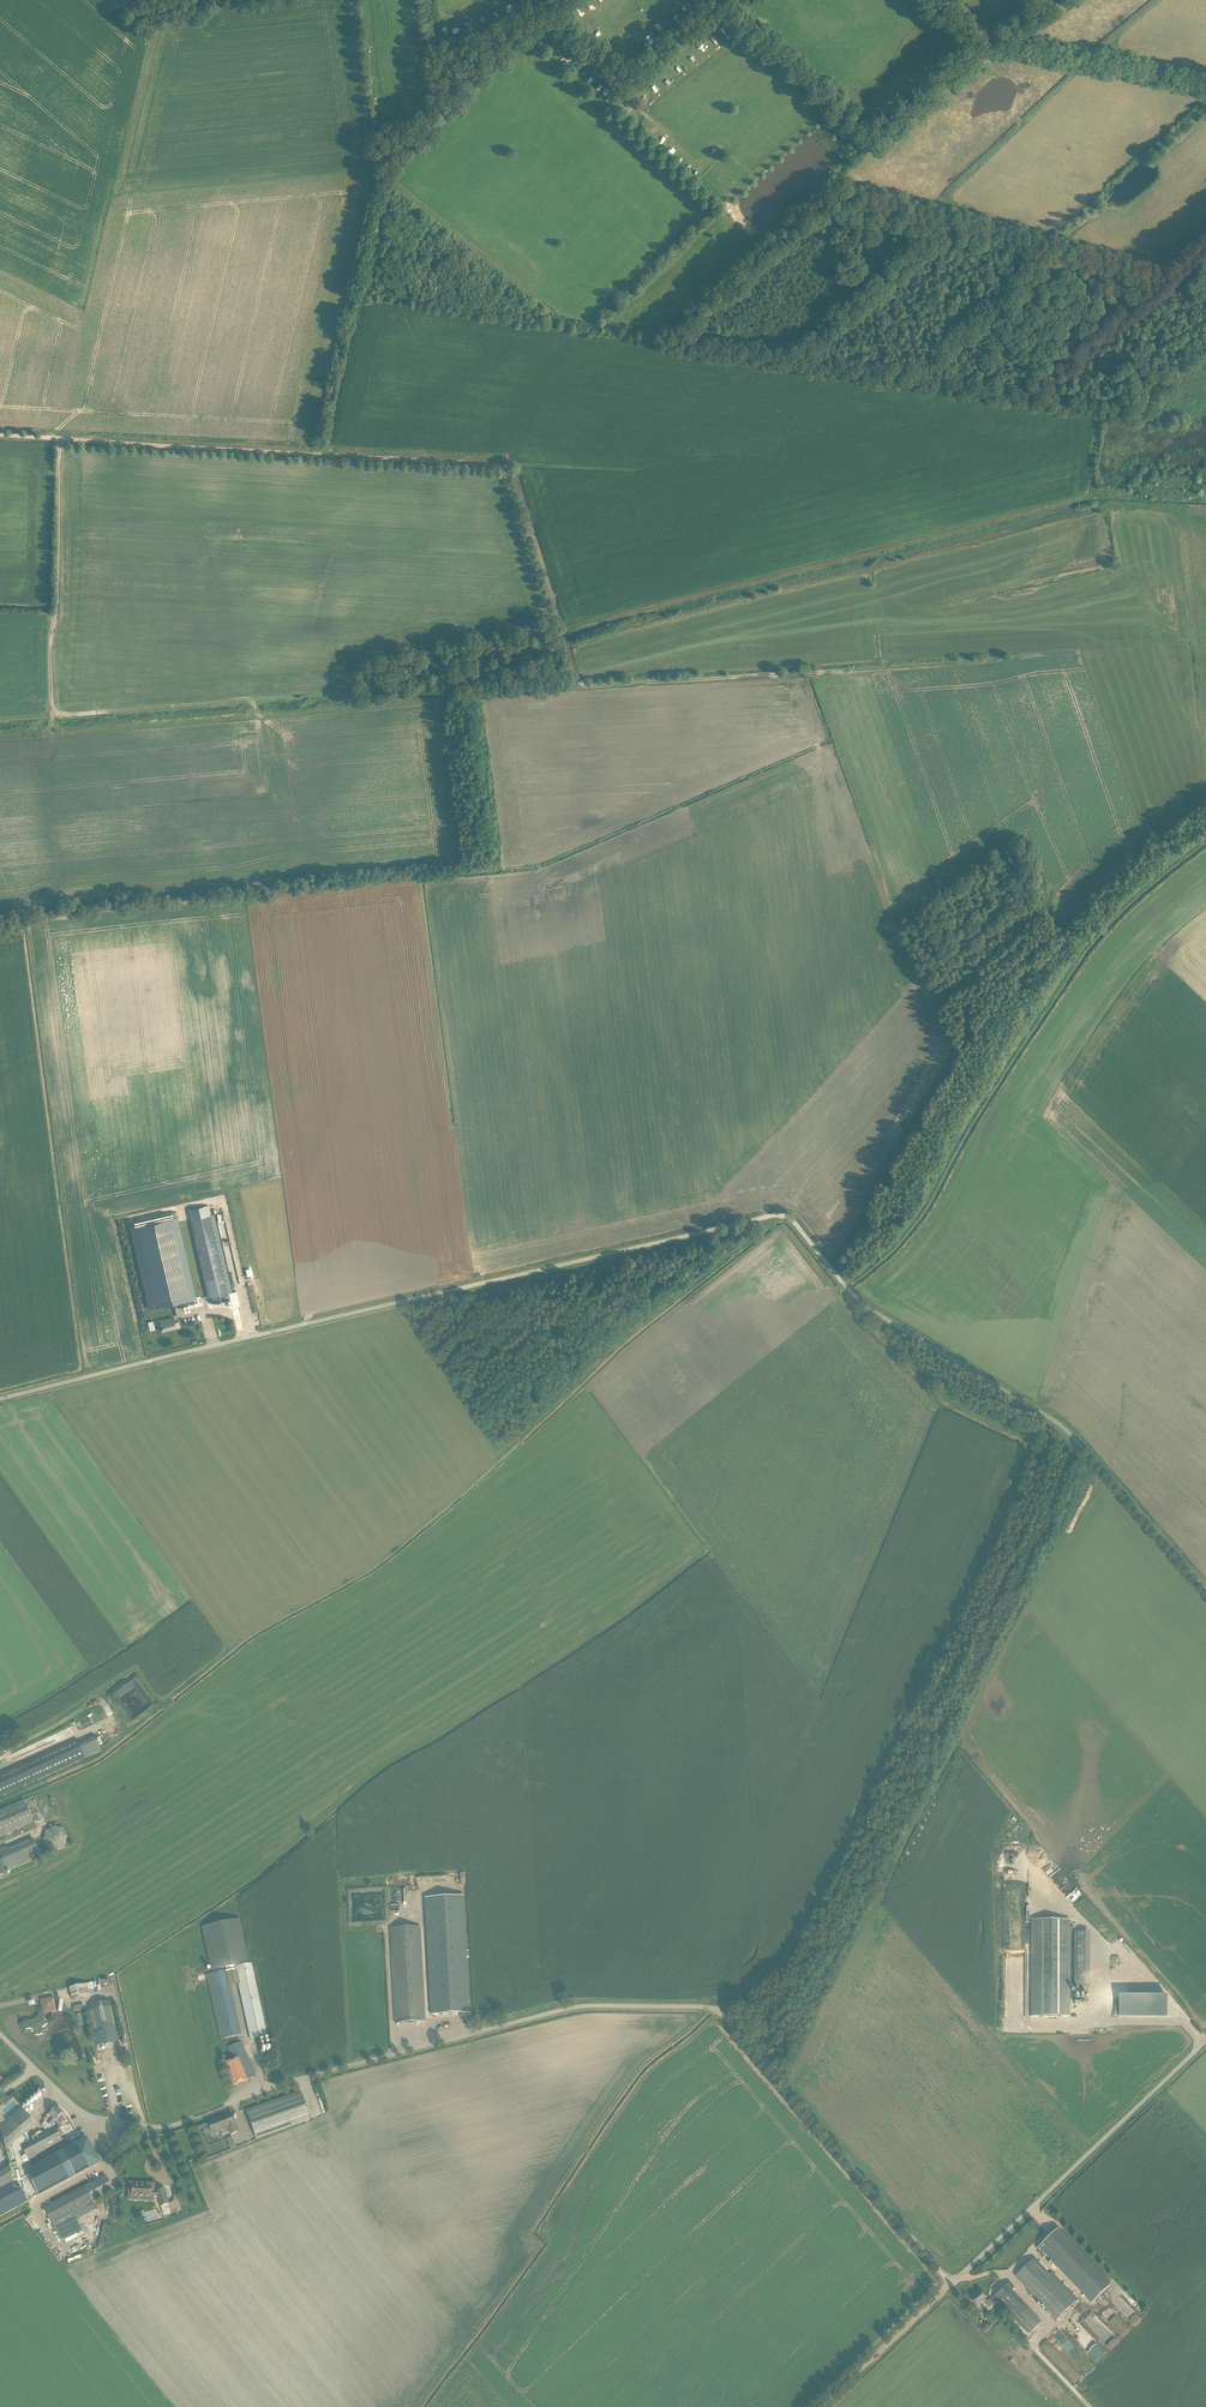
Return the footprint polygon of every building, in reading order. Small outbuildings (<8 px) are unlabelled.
[(728,18),(723,13),(718,17),(723,22),(728,18)] [(710,34),(715,30),(710,23),(705,28),(710,34)] [(696,44),(702,39),(697,34),(692,38),(696,44)] [(683,54),(689,50),(684,44),(679,49),(683,54)] [(668,67),(664,61),(659,65),(663,71),(668,67)] [(651,71),(646,76),(651,82),(656,77),(651,71)] [(616,106),(626,115),(627,114),(632,109),(623,101),(622,100),(616,106)] [(176,1211),(130,1222),(149,1308),(165,1304),(166,1307),(172,1305),(172,1303),(196,1297),(176,1211)] [(191,1220),(209,1302),(230,1297),(211,1215),(191,1220)] [(239,1305),(232,1307),(237,1331),(245,1329),(239,1305)] [(160,1320),(162,1331),(179,1327),(178,1321),(175,1322),(174,1317),(160,1320)] [(32,1819),(23,1800),(0,1810),(0,1837),(33,1822),(32,1819)] [(53,1826),(44,1831),(42,1841),(47,1850),(57,1853),(66,1847),(68,1837),(63,1828),(53,1826)] [(1018,1830),(1015,1832),(1020,1838),(1024,1835),(1018,1830)] [(15,1867),(40,1856),(33,1839),(7,1851),(5,1846),(0,1848),(0,1874),(15,1867)] [(464,1896),(425,1898),(431,2015),(470,2013),(467,1958),(469,1958),(468,1952),(467,1952),(464,1896)] [(201,1928),(211,1970),(225,1967),(225,1970),(227,1970),(227,1973),(235,1971),(234,1967),(233,1966),(249,1962),(239,1920),(201,1928)] [(1031,2017),(1070,2017),(1069,1920),(1031,1920),(1031,2017)] [(424,2022),(424,2016),(420,1926),(393,1928),(396,2020),(396,2023),(412,2023),(424,2022)] [(1074,1932),(1074,1986),(1089,1987),(1089,1932),(1074,1932)] [(267,2036),(251,1963),(234,1967),(235,1971),(250,2039),(267,2036)] [(241,2035),(227,1973),(227,1970),(225,1970),(208,1974),(223,2039),(241,2035)] [(90,1996),(87,1984),(68,1988),(71,2000),(90,1996)] [(1167,2017),(1167,1998),(1118,1997),(1118,2016),(1167,2017)] [(35,2030),(36,2035),(48,2030),(47,2026),(46,2025),(42,2021),(47,2013),(56,2011),(53,1998),(40,2001),(42,2009),(35,2019),(30,2021),(25,2029),(31,2028),(35,2030)] [(112,2006),(88,2011),(92,2030),(116,2025),(112,2006)] [(255,2077),(253,2072),(241,2042),(228,2047),(234,2061),(222,2065),(231,2087),(255,2077)] [(300,2092),(299,2092),(245,2111),(255,2139),(310,2119),(300,2092)] [(0,2189),(0,2217),(27,2202),(27,2201),(37,2195),(25,2173),(32,2169),(30,2164),(20,2146),(30,2141),(27,2135),(28,2134),(26,2132),(35,2125),(28,2116),(31,2114),(28,2111),(29,2111),(24,2105),(19,2109),(6,2120),(2,2124),(0,2126),(0,2131),(9,2166),(13,2182),(0,2189)] [(30,2141),(20,2146),(30,2164),(41,2158),(41,2159),(44,2158),(43,2157),(46,2155),(48,2158),(60,2152),(56,2145),(61,2142),(63,2141),(59,2135),(56,2129),(54,2126),(53,2125),(56,2121),(62,2114),(61,2113),(61,2111),(59,2110),(58,2110),(55,2108),(49,2115),(48,2114),(43,2120),(45,2122),(42,2126),(42,2127),(46,2131),(43,2132),(37,2135),(31,2138),(32,2140),(30,2141)] [(221,2135),(229,2133),(230,2136),(238,2133),(231,2114),(208,2123),(212,2134),(220,2131),(221,2135)] [(227,2139),(230,2148),(236,2146),(232,2137),(227,2139)] [(32,2169),(25,2173),(37,2195),(38,2196),(99,2163),(86,2140),(61,2154),(48,2161),(32,2169)] [(0,2173),(0,2189),(13,2182),(9,2166),(0,2173)] [(42,2209),(51,2224),(52,2224),(72,2213),(113,2191),(104,2176),(42,2209)] [(150,2192),(150,2187),(132,2186),(132,2197),(158,2197),(160,2206),(168,2204),(164,2189),(156,2192),(150,2192)] [(29,2213),(24,2216),(33,2228),(38,2224),(29,2213)] [(52,2224),(55,2230),(75,2219),(72,2213),(52,2224)] [(1057,2230),(1037,2249),(1040,2253),(1039,2254),(1043,2259),(1047,2256),(1092,2303),(1110,2286),(1057,2230)] [(1056,2320),(1075,2302),(1078,2300),(1052,2272),(1049,2275),(1034,2259),(1015,2276),(1056,2320)] [(1015,2288),(1013,2287),(1009,2282),(993,2297),(1029,2335),(1040,2324),(1010,2292),(1015,2288)] [(991,2300),(989,2301),(987,2299),(980,2292),(975,2297),(974,2296),(970,2300),(978,2308),(984,2303),(989,2309),(995,2304),(991,2300)]
